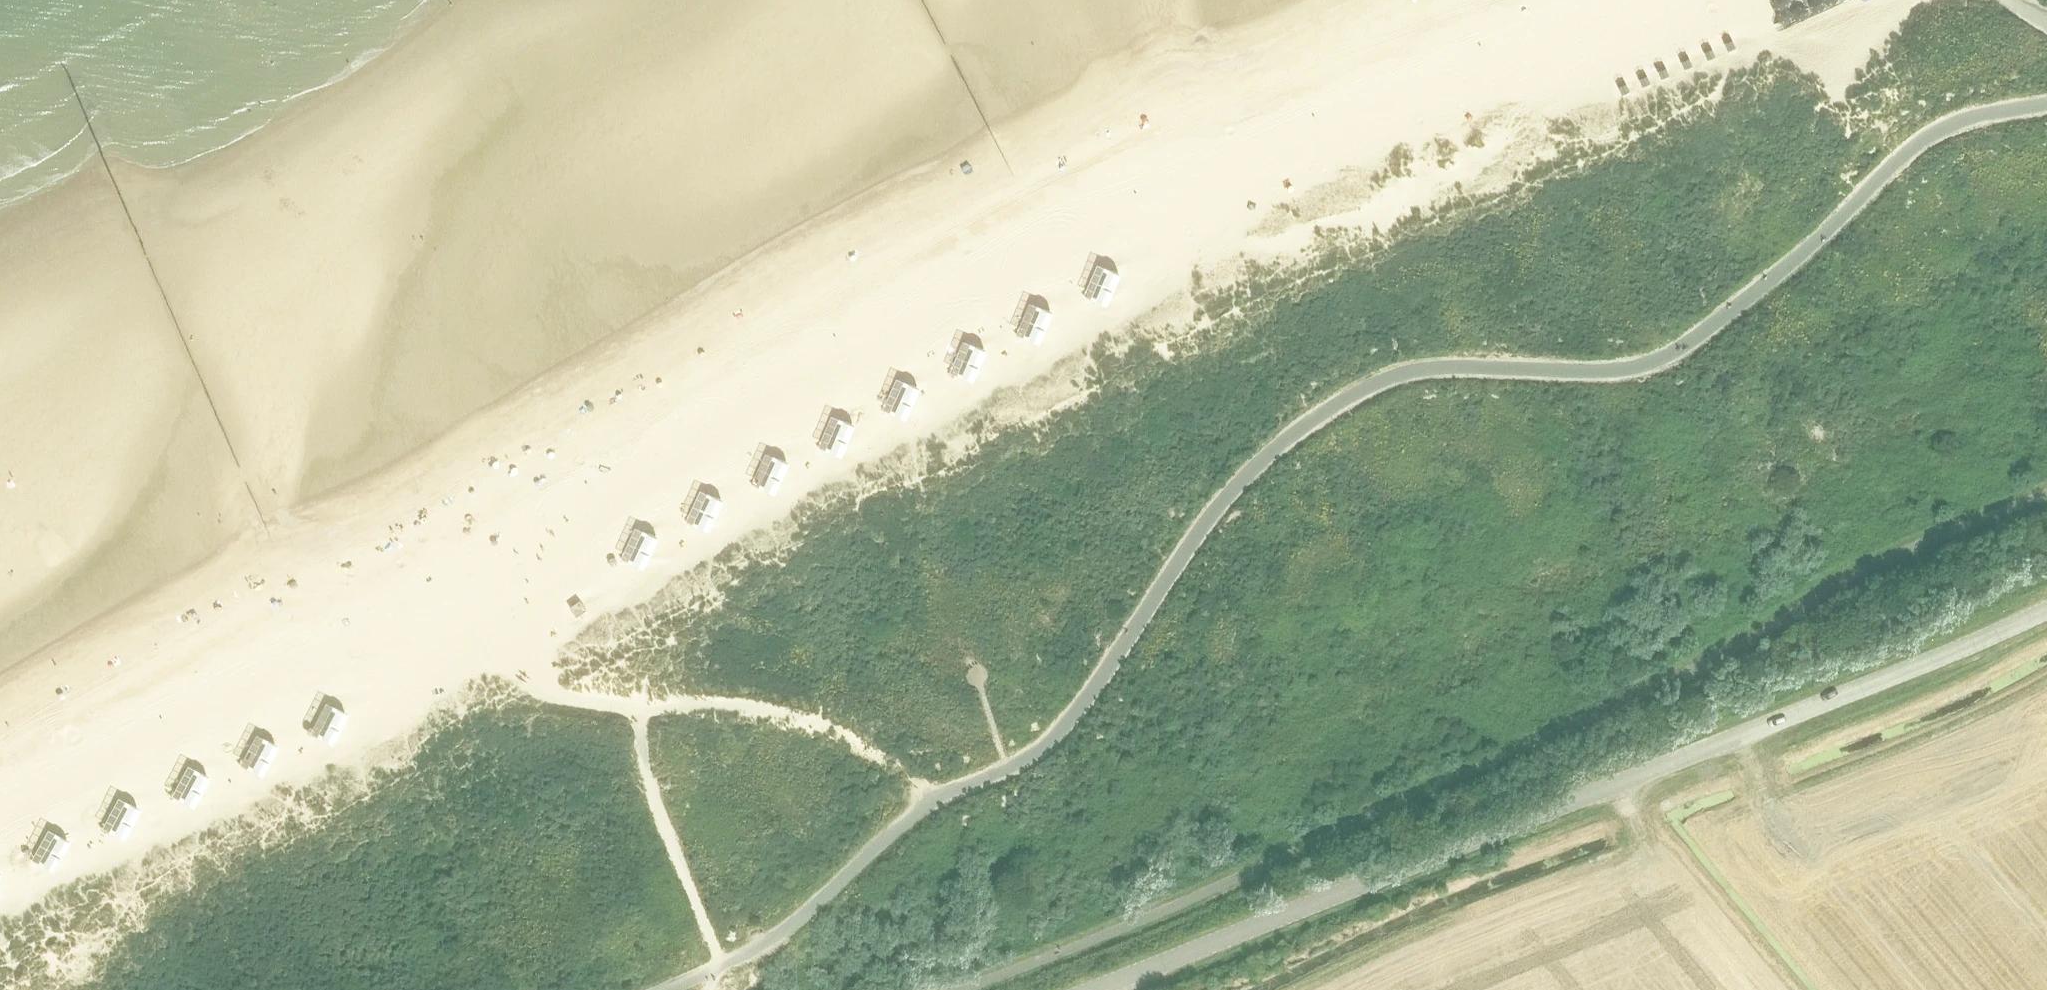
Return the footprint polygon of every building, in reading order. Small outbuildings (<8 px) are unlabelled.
[(21,865),(42,879),(61,850),(40,836),(21,865)]
